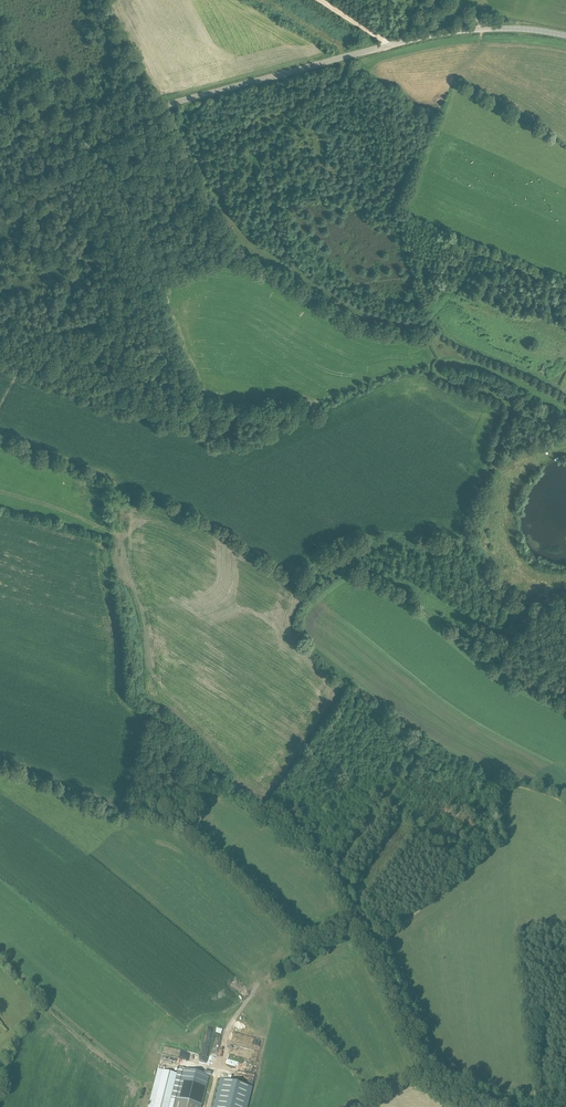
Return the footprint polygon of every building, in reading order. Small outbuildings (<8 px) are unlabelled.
[(228,1038),(225,1043),(229,1046),(233,1042),(228,1038)] [(183,1068),(181,1075),(175,1100),(179,1101),(201,1106),(209,1074),(183,1068)] [(175,1100),(181,1075),(157,1070),(150,1098),(155,1099),(170,1103),(174,1104),(175,1100)] [(252,1087),(220,1079),(213,1106),(246,1106),(252,1087)]
